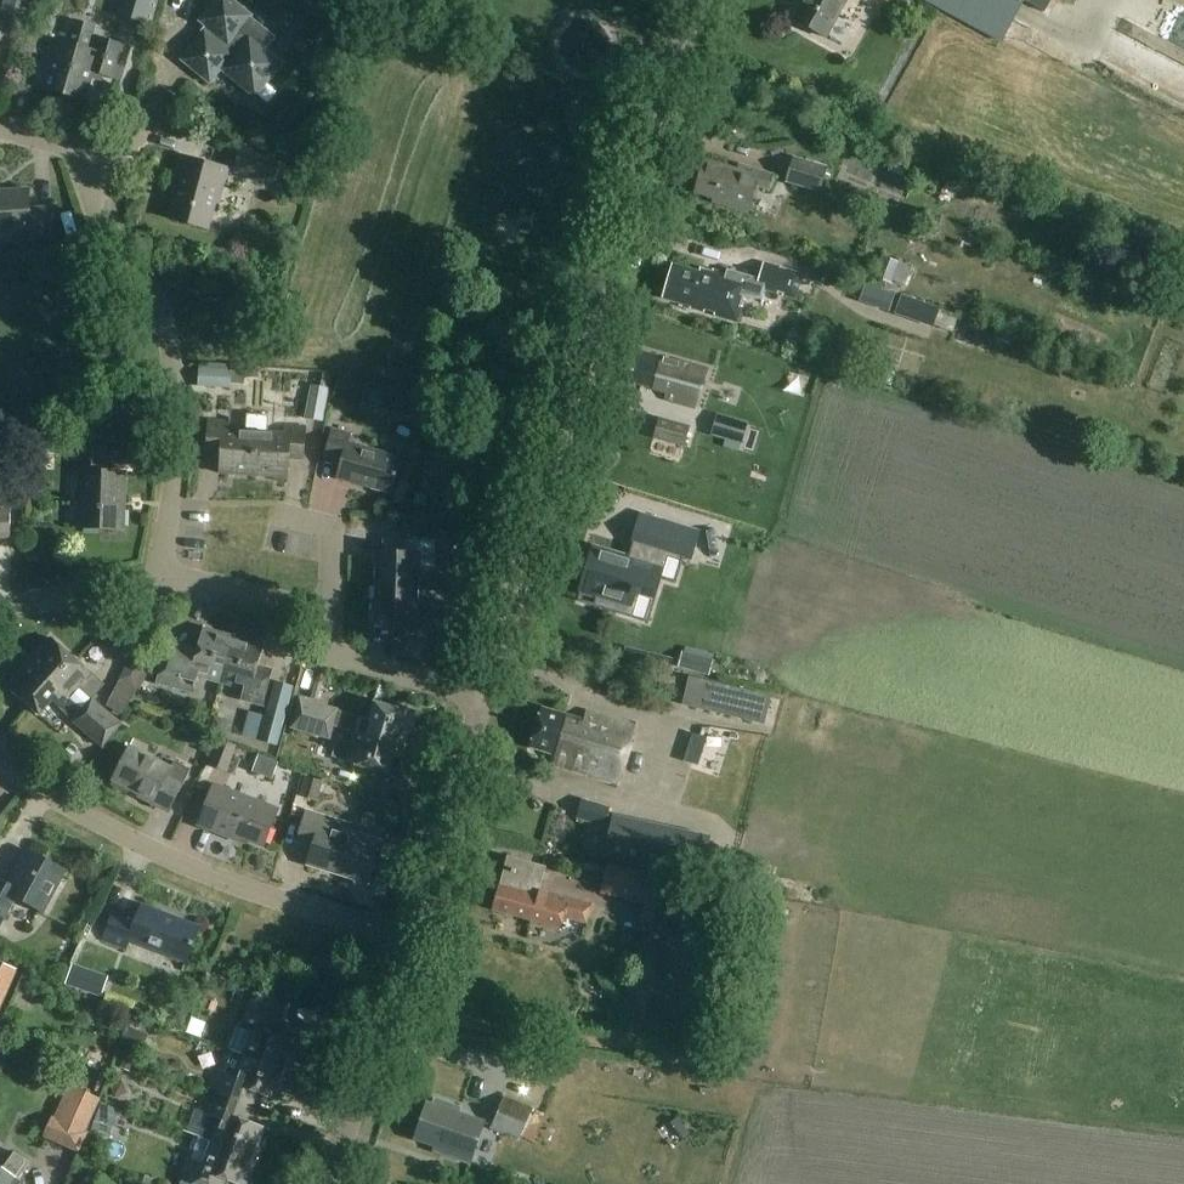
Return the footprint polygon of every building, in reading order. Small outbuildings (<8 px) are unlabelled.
[(32,0),(24,0),(19,16),(28,18),(32,0)] [(116,16),(151,26),(158,0),(121,0),(116,16)] [(263,50),(274,37),(249,17),(228,0),(219,0),(201,22),(209,28),(183,60),(209,81),(220,68),(254,96),(280,64),(263,50)] [(792,18),(826,37),(847,0),(802,0),(792,18)] [(1001,40),(1024,0),(928,0),(1001,40)] [(1174,14),(1183,17),(1183,0),(1178,0),(1174,14)] [(129,48),(91,36),(94,27),(73,21),(66,43),(49,38),(42,62),(52,65),(44,90),(84,102),(93,73),(119,80),(129,48)] [(234,173),(275,183),(281,157),(241,147),(234,173)] [(222,188),(228,168),(182,155),(176,178),(179,178),(168,219),(207,229),(215,202),(212,201),(216,186),(222,188)] [(785,182),(821,194),(829,168),(794,156),(785,182)] [(903,179),(908,165),(891,159),(887,173),(903,179)] [(704,162),(693,194),(727,205),(727,208),(747,214),(755,185),(769,189),(773,175),(741,165),(739,173),(704,162)] [(28,189),(3,191),(3,193),(0,194),(0,232),(19,231),(19,240),(53,237),(51,208),(29,209),(28,189)] [(82,244),(62,245),(63,263),(83,262),(82,244)] [(892,284),(900,264),(881,256),(873,277),(892,284)] [(762,300),(764,290),(778,295),(779,292),(784,294),(783,296),(796,300),(804,274),(786,268),(785,271),(781,269),(781,267),(764,262),(759,280),(727,270),(726,274),(714,270),(712,276),(673,264),(662,299),(691,307),(690,309),(703,313),(704,310),(715,313),(714,316),(737,323),(744,298),(762,300)] [(888,311),(893,294),(863,284),(857,301),(888,311)] [(901,295),(895,314),(933,327),(933,326),(939,309),(901,295)] [(939,309),(933,326),(934,326),(952,333),(959,316),(939,309)] [(663,399),(694,410),(705,372),(636,351),(627,379),(665,391),(663,399)] [(244,378),(257,379),(257,367),(245,367),(244,378)] [(199,369),(198,386),(230,388),(231,371),(199,369)] [(322,374),(320,387),(328,388),(330,376),(322,374)] [(333,398),(352,403),(356,386),(337,381),(333,398)] [(311,385),(305,419),(322,421),(328,388),(311,385)] [(219,473),(253,475),(257,415),(248,414),(247,431),(228,430),(229,422),(208,421),(206,453),(220,454),(219,473)] [(257,415),(253,475),(287,477),(288,458),(303,459),(305,427),(284,426),(283,434),(268,433),(269,416),(257,415)] [(657,422),(653,438),(684,446),(688,430),(657,422)] [(337,480),(390,495),(401,457),(348,442),(351,433),(332,428),(324,456),(342,461),(337,480)] [(23,440),(6,437),(4,452),(21,454),(23,440)] [(78,528),(123,529),(124,472),(104,472),(104,453),(74,452),(73,473),(79,474),(78,528)] [(9,512),(0,512),(0,538),(10,538),(9,512)] [(596,550),(584,591),(597,594),(594,606),(627,616),(634,590),(652,595),(665,551),(692,559),(700,532),(639,514),(631,541),(633,542),(628,559),(596,550)] [(375,553),(375,584),(418,585),(418,567),(460,569),(461,542),(407,541),(407,554),(375,553)] [(67,572),(39,572),(40,593),(68,592),(67,572)] [(418,585),(375,584),(374,617),(404,617),(404,635),(446,636),(446,606),(417,606),(418,585)] [(168,643),(159,678),(195,687),(198,675),(221,682),(234,635),(204,627),(197,651),(168,643)] [(234,635),(221,682),(243,688),(240,699),(262,706),(272,671),(257,667),(264,644),(234,635)] [(51,638),(29,663),(70,699),(78,708),(100,682),(51,638)] [(405,639),(391,639),(391,655),(405,655),(405,639)] [(455,647),(437,642),(432,662),(450,667),(455,647)] [(708,675),(713,660),(682,652),(678,667),(708,675)] [(70,699),(29,663),(8,685),(41,715),(53,701),(71,716),(78,708),(70,699)] [(124,714),(136,691),(119,682),(107,706),(124,714)] [(276,745),(292,687),(275,682),(259,740),(276,745)] [(747,712),(750,688),(721,684),(720,694),(684,689),(683,703),(747,712)] [(290,726),(305,731),(309,717),(318,720),(323,706),(299,698),(290,726)] [(72,721),(84,732),(94,720),(99,725),(108,715),(91,699),(72,721)] [(353,731),(406,747),(415,716),(373,703),(368,720),(338,710),(334,725),(353,731)] [(330,738),(334,725),(338,710),(323,706),(318,720),(309,717),(305,731),(330,738)] [(540,708),(528,749),(552,756),(549,764),(619,784),(634,727),(584,712),(582,720),(540,708)] [(94,720),(84,732),(103,748),(122,726),(108,715),(99,725),(94,720)] [(228,721),(213,717),(209,732),(224,736),(228,721)] [(353,731),(344,761),(397,777),(406,747),(353,731)] [(204,738),(202,746),(205,752),(211,754),(215,742),(204,738)] [(219,742),(210,766),(226,771),(234,747),(219,742)] [(129,748),(112,780),(139,794),(138,796),(168,812),(183,784),(191,769),(174,761),(170,770),(129,748)] [(316,801),(322,782),(305,777),(299,796),(316,801)] [(233,834),(263,847),(278,811),(214,785),(198,824),(231,838),(233,834)] [(582,799),(576,819),(604,827),(610,807),(582,799)] [(307,865),(367,883),(380,842),(349,832),(351,825),(306,812),(297,843),(312,848),(307,865)] [(603,859),(699,880),(708,837),(613,816),(603,859)] [(4,920),(15,898),(40,912),(63,870),(29,852),(12,884),(0,878),(0,926),(4,920)] [(582,921),(587,905),(537,892),(539,886),(544,867),(507,857),(493,910),(531,919),(529,926),(558,933),(563,916),(582,921)] [(577,875),(580,866),(561,861),(558,871),(577,875)] [(608,866),(602,894),(659,905),(665,878),(608,866)] [(199,926),(141,904),(134,922),(112,914),(102,941),(126,950),(129,942),(185,963),(199,926)] [(681,913),(678,925),(697,930),(700,918),(681,913)] [(16,970),(0,963),(0,1006),(16,970)] [(72,964),(65,984),(83,990),(90,971),(72,964)] [(253,991),(247,1008),(283,1020),(289,1005),(289,1004),(253,991)] [(239,1029),(249,1033),(241,1054),(240,1054),(290,1073),(300,1043),(277,1035),(283,1021),(283,1020),(247,1008),(239,1029)] [(147,1034),(127,1026),(120,1047),(140,1054),(147,1034)] [(216,1094),(251,1107),(256,1094),(279,1102),(289,1073),(290,1073),(240,1054),(233,1051),(232,1051),(216,1094)] [(131,1065),(122,1061),(119,1068),(129,1071),(131,1065)] [(68,1086),(45,1136),(68,1147),(77,1128),(85,1131),(100,1100),(68,1086)] [(213,1142),(258,1159),(269,1130),(246,1122),(251,1107),(216,1094),(201,1137),(213,1142)] [(504,1097),(491,1128),(518,1139),(519,1137),(532,1142),(542,1119),(530,1114),(532,1109),(504,1097)] [(111,1132),(120,1110),(101,1103),(93,1125),(111,1132)] [(448,1159),(469,1166),(483,1124),(426,1104),(414,1139),(450,1153),(448,1159)] [(213,1142),(205,1164),(193,1160),(185,1181),(193,1183),(223,1183),(225,1179),(238,1183),(249,1183),(258,1159),(213,1142)] [(31,1164),(15,1153),(3,1169),(0,1166),(0,1183),(25,1183),(20,1180),(31,1164)] [(86,1172),(80,1183),(107,1183),(86,1172)]
